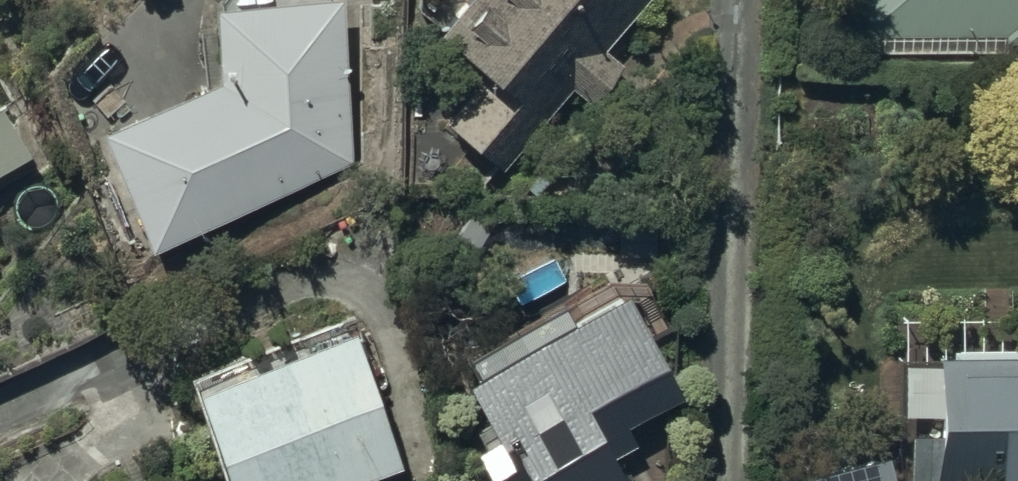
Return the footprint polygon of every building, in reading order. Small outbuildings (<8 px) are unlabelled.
[(436,42),(481,80),(443,126),(500,174),(570,92),(590,109),(623,70),(603,53),(647,0),(471,0),(436,42)] [(858,55),(1017,56),(1017,0),(858,0),(858,55)] [(97,142),(148,256),(350,168),(340,4),(208,12),(213,91),(97,142)] [(30,171),(0,119),(0,190),(30,171)] [(469,458),(482,480),(625,480),(615,462),(635,451),(625,434),(678,405),(661,373),(664,371),(631,311),(627,314),(622,305),(460,394),(489,447),(469,458)] [(401,470),(351,340),(190,402),(220,480),(373,480),(401,470)] [(933,363),(933,480),(1017,480),(1017,362),(933,363)]
